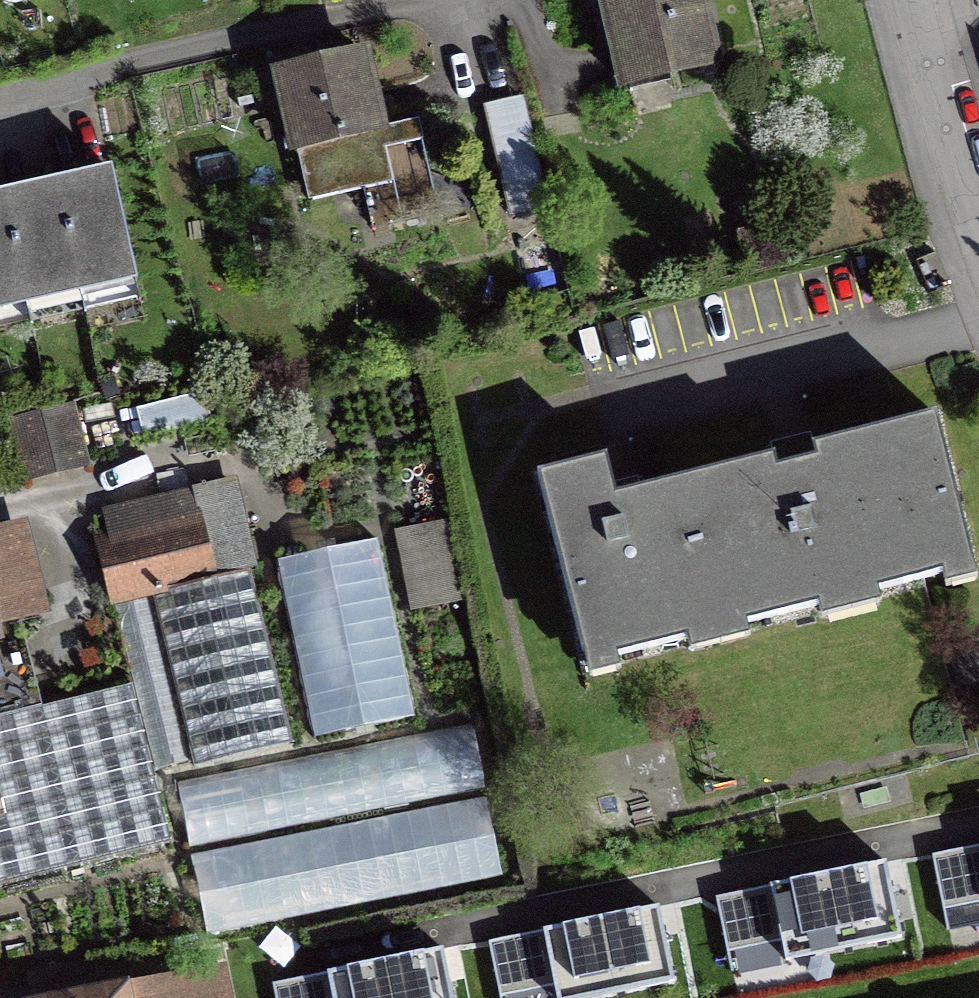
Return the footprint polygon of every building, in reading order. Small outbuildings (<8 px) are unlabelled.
[(709,0),(597,0),(618,93),(725,69),(709,0)] [(398,203),(436,194),(424,141),(425,141),(421,120),(389,128),(371,47),(269,69),(289,157),(298,155),(309,202),(394,184),(398,203)] [(525,95),(484,105),(509,219),(551,210),(525,95)] [(57,183),(19,191),(4,194),(0,195),(0,314),(28,308),(23,287),(77,275),(82,297),(137,285),(113,171),(69,180),(57,183)] [(120,396),(114,379),(100,384),(106,401),(120,396)] [(137,440),(216,421),(208,390),(129,409),(137,440)] [(24,483),(91,467),(75,402),(9,417),(24,483)] [(111,402),(84,408),(87,423),(114,417),(111,402)] [(678,487),(719,652),(749,644),(745,627),(820,608),(824,626),(883,611),(879,595),(943,579),(947,593),(977,585),(936,422),(815,452),(819,466),(776,476),(773,464),(678,487)] [(689,643),(692,658),(719,652),(678,487),(615,503),(605,464),(539,480),(591,688),(622,680),(617,660),(689,643)] [(239,478),(102,509),(107,530),(92,533),(109,608),(116,607),(153,769),(191,761),(193,767),(297,743),(261,584),(255,586),(251,569),(259,567),(239,478)] [(394,532),(411,614),(465,603),(449,521),(394,532)] [(0,530),(0,614),(34,604),(13,526),(0,530)] [(417,719),(380,539),(277,561),(315,740),(417,719)] [(1,818),(0,818),(0,887),(168,846),(130,688),(0,720),(0,813),(1,818)] [(486,789),(473,722),(176,780),(189,847),(486,789)] [(207,935),(504,876),(488,795),(191,854),(207,935)] [(932,856),(948,930),(978,924),(978,846),(932,856)] [(887,862),(715,898),(727,954),(781,943),(785,965),(903,940),(887,862)] [(487,941),(499,997),(507,997),(552,989),(554,997),(607,997),(675,984),(659,906),(487,941)] [(271,984),(274,997),(454,997),(443,947),(271,984)] [(226,961),(96,987),(90,960),(26,973),(31,997),(234,997),(226,961)]
